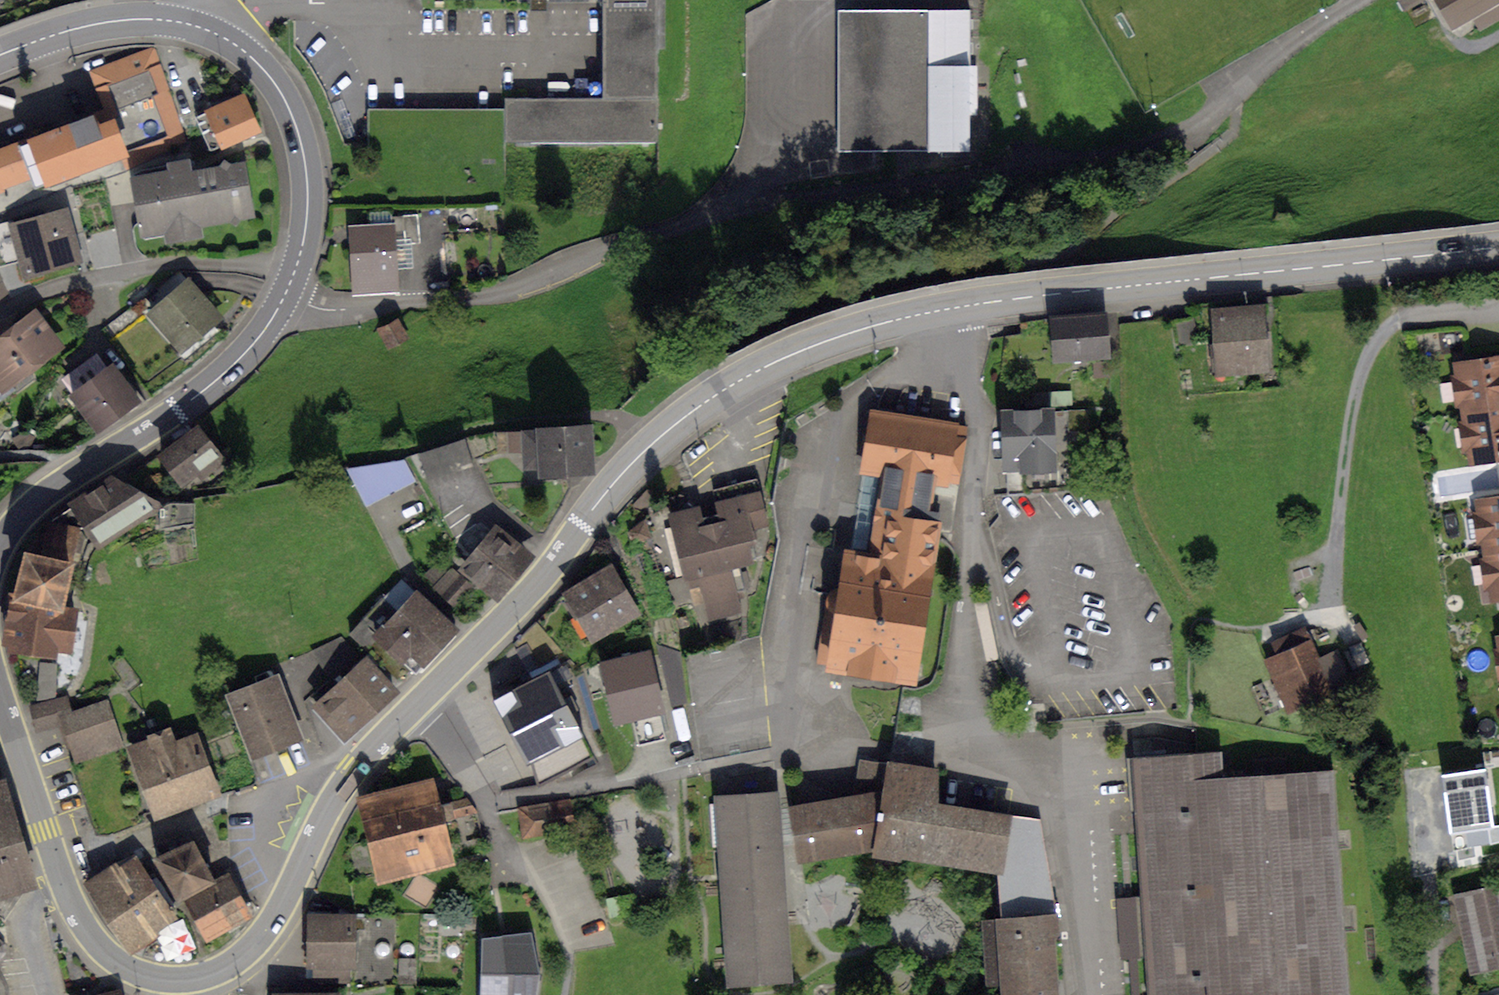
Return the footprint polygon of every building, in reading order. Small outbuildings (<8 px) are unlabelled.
[(415,3),(606,1),(608,105),(515,106),(516,145),(662,144),(660,0),(415,0),(415,3)] [(1457,33),(1498,10),(1498,0),(1439,0),(1457,33)] [(975,13),(841,14),(842,155),(973,154),(973,123),(984,123),(983,69),(976,69),(975,13)] [(183,143),(153,50),(93,71),(109,110),(0,144),(0,214),(183,143)] [(223,153),(261,133),(244,101),(206,120),(223,153)] [(132,190),(142,242),(254,220),(244,169),(132,190)] [(22,259),(27,274),(78,260),(64,211),(13,226),(22,259)] [(356,294),(398,290),(393,227),(352,229),(356,294)] [(187,282),(152,312),(183,349),(219,318),(187,282)] [(1267,312),(1216,318),(1223,379),(1274,373),(1267,312)] [(5,396),(61,353),(31,315),(0,338),(0,390),(5,396)] [(1049,327),(1052,366),(1111,360),(1108,321),(1049,327)] [(1455,371),(1472,471),(1498,467),(1498,364),(1455,371)] [(73,395),(99,429),(139,401),(128,385),(113,366),(73,395)] [(999,422),(1003,499),(1086,495),(1082,418),(999,422)] [(596,475),(594,424),(535,427),(538,478),(596,475)] [(827,667),(919,680),(941,535),(925,532),(933,485),(955,488),(962,442),(863,427),(827,667)] [(162,455),(187,488),(222,462),(197,429),(162,455)] [(77,503),(101,539),(154,505),(112,479),(77,503)] [(760,491),(669,513),(688,591),(703,587),(712,622),(741,615),(731,571),(761,564),(753,531),(769,527),(760,491)] [(1476,509),(1494,609),(1498,608),(1498,505),(1476,509)] [(458,569),(497,602),(536,556),(497,523),(458,569)] [(57,611),(67,571),(18,559),(8,599),(57,611)] [(568,604),(591,643),(637,617),(614,577),(568,604)] [(424,668),(461,629),(416,587),(370,635),(402,665),(411,656),(424,668)] [(73,657),(79,619),(31,611),(25,650),(73,657)] [(1278,666),(1268,670),(1292,721),(1330,704),(1325,693),(1346,684),(1336,661),(1320,669),(1307,640),(1273,655),(1278,666)] [(311,706),(345,743),(401,692),(367,655),(311,706)] [(667,712),(654,663),(602,677),(615,725),(667,712)] [(527,764),(584,736),(551,669),(493,698),(527,764)] [(302,743),(278,679),(228,698),(252,762),(287,749),(302,743)] [(65,720),(78,759),(120,745),(106,702),(70,714),(63,716),(65,720)] [(132,742),(157,814),(216,792),(195,737),(174,744),(169,730),(132,742)] [(1136,766),(1147,994),(1348,994),(1337,774),(1228,779),(1227,761),(1136,766)] [(800,862),(868,851),(1000,874),(1009,823),(930,809),(936,777),(883,768),(877,801),(793,814),(800,862)] [(1485,768),(1442,773),(1445,794),(1449,831),(1492,826),(1485,768)] [(28,888),(0,787),(0,896),(28,888)] [(379,872),(452,856),(442,812),(437,789),(366,803),(379,872)] [(577,834),(572,799),(517,807),(522,841),(577,834)] [(732,984),(790,981),(779,799),(721,802),(732,984)] [(156,857),(178,897),(214,880),(192,842),(156,857)] [(152,929),(173,915),(137,859),(116,872),(114,869),(112,865),(87,881),(131,949),(155,933),(152,929)] [(186,898),(207,936),(226,926),(248,914),(227,875),(186,898)] [(1460,892),(1468,929),(1477,971),(1498,967),(1498,884),(1460,892)] [(354,921),(308,920),(306,970),(352,971),(354,921)] [(1056,922),(997,924),(999,994),(1058,994),(1056,922)] [(477,942),(476,994),(530,994),(531,943),(477,942)]
